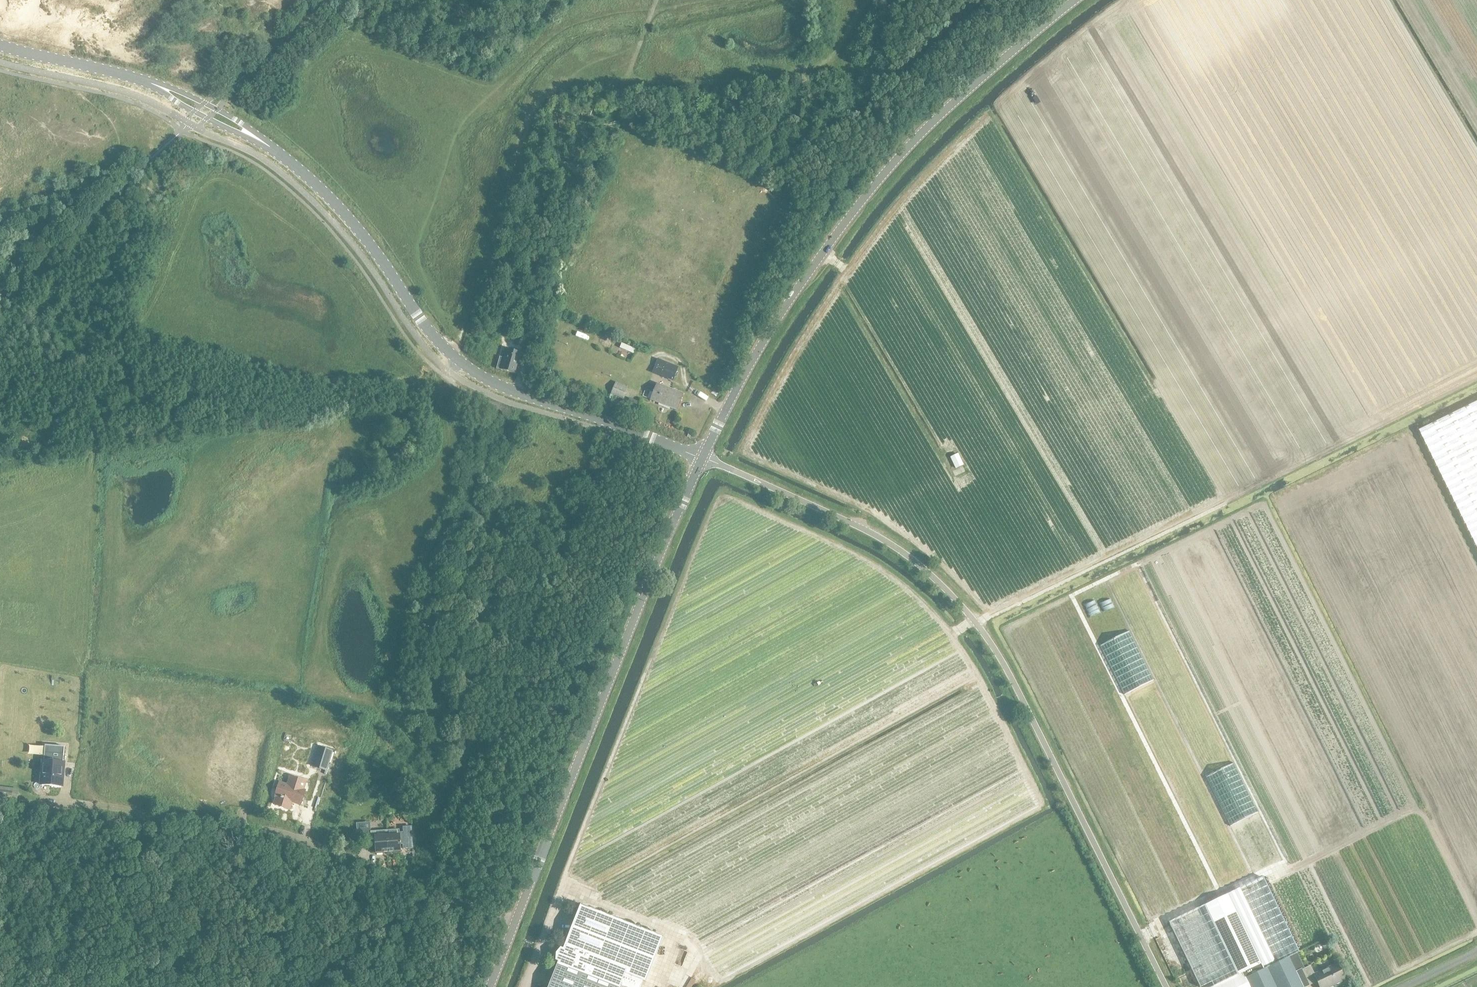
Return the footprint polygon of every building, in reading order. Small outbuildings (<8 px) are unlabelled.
[(504,358),(499,356),(496,368),(515,373),(521,353),(507,349),(504,358)] [(657,359),(653,372),(672,380),(677,368),(657,359)] [(648,398),(677,410),(677,409),(682,394),(670,389),(669,391),(666,390),(667,388),(657,384),(651,399),(648,398)] [(1418,431),(1476,548),(1476,402),(1418,431)] [(956,467),(964,463),(959,452),(951,455),(956,467)] [(1232,662),(1223,645),(1214,650),(1223,667),(1232,662)] [(64,746),(45,745),(42,785),(61,786),(64,746)] [(318,747),(315,759),(321,761),(319,768),(326,770),(328,763),(332,751),(318,747)] [(1269,777),(1271,781),(1265,784),(1270,795),(1280,791),(1273,776),(1269,777)] [(276,797),(274,804),(285,807),(287,800),(293,802),(300,804),(305,790),(303,789),(305,781),(295,778),(292,786),(286,784),(279,782),(275,797),(276,797)] [(17,799),(18,788),(0,786),(0,798),(17,799)] [(399,829),(387,830),(387,835),(388,852),(400,851),(400,843),(403,843),(403,848),(411,848),(409,826),(403,827),(403,832),(399,832),(399,829)] [(374,831),(370,831),(371,836),(371,841),(375,841),(376,853),(388,852),(387,835),(387,830),(374,831)] [(1215,986),(1241,973),(1244,978),(1288,957),(1287,954),(1296,949),(1266,886),(1174,930),(1202,986),(1203,986),(1213,982),(1215,986)] [(620,986),(623,986),(640,986),(642,980),(645,982),(663,937),(580,904),(563,948),(560,947),(556,953),(555,960),(558,961),(548,986),(620,986)] [(695,960),(691,960),(691,949),(680,950),(680,955),(683,955),(683,967),(697,966),(697,954),(695,954),(695,960)] [(1302,985),(1308,983),(1301,969),(1303,969),(1296,953),(1288,957),(1244,978),(1241,973),(1215,986),(1212,986),(1303,986),(1302,985)] [(1303,969),(1301,969),(1308,983),(1309,985),(1317,981),(1319,986),(1327,986),(1344,979),(1336,964),(1314,975),(1310,966),(1303,969)]
